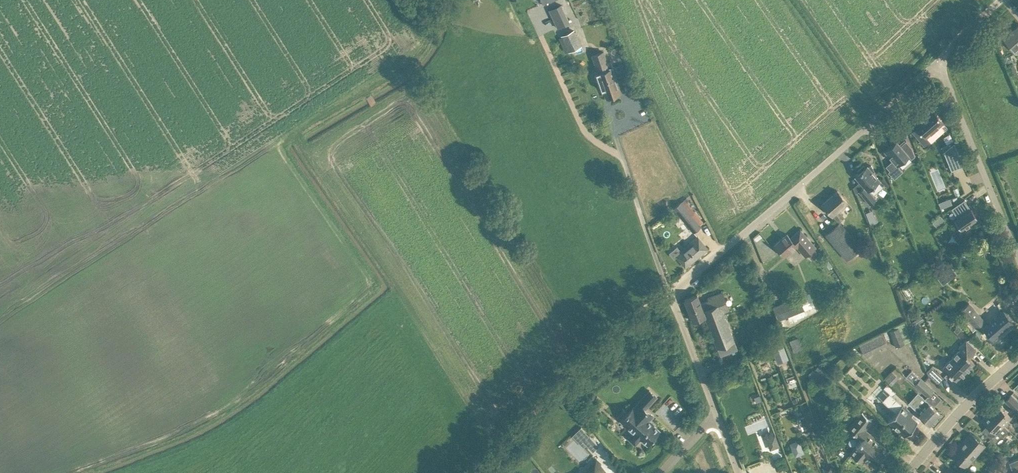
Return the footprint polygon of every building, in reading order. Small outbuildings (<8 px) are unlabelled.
[(544,12),(552,30),(569,22),(561,4),(544,12)] [(1012,54),(1015,58),(1017,56),(1017,52),(1016,50),(1017,49),(1017,26),(1004,38),(1015,51),(1012,54)] [(561,35),(569,51),(581,46),(574,29),(561,35)] [(616,75),(611,61),(607,62),(603,52),(592,56),(598,73),(596,73),(602,90),(604,89),(607,97),(620,92),(616,83),(614,76),(616,75)] [(918,126),(913,130),(926,144),(930,140),(926,136),(945,120),(934,107),(915,123),(918,126)] [(896,139),(884,150),(893,160),(886,165),(890,170),(888,171),(894,178),(903,170),(898,164),(909,155),(911,158),(915,155),(912,147),(906,140),(901,145),(896,139)] [(951,170),(963,165),(954,142),(942,147),(951,170)] [(861,188),(859,190),(871,204),(876,199),(868,190),(880,180),(873,171),(874,170),(871,165),(868,166),(867,165),(865,166),(864,165),(858,170),(859,171),(855,175),(860,181),(858,183),(861,188)] [(822,203),(829,211),(832,214),(833,214),(838,221),(844,216),(838,210),(847,202),(837,190),(822,203)] [(701,226),(688,211),(692,208),(684,199),(674,208),(694,232),(701,226)] [(951,208),(957,217),(954,219),(961,229),(965,226),(966,227),(970,224),(969,224),(978,218),(971,208),(970,208),(964,199),(951,208)] [(940,215),(936,219),(940,223),(944,219),(940,215)] [(875,216),(868,219),(871,224),(877,222),(875,216)] [(825,234),(847,259),(861,247),(840,222),(825,234)] [(784,255),(794,246),(796,244),(806,256),(816,247),(808,237),(800,229),(790,237),(787,234),(774,244),(784,255)] [(951,233),(957,242),(968,235),(965,230),(960,233),(957,229),(951,233)] [(676,255),(685,266),(707,248),(698,236),(687,245),(688,246),(681,251),(677,246),(669,252),(673,257),(676,255)] [(829,260),(822,264),(825,270),(832,266),(829,260)] [(709,300),(701,303),(697,294),(684,299),(693,321),(705,316),(720,355),(737,348),(734,341),(735,341),(723,311),(729,309),(722,292),(708,297),(709,300)] [(814,306),(808,292),(773,306),(778,320),(814,306)] [(966,316),(963,320),(973,331),(985,320),(969,302),(960,310),(966,316)] [(990,322),(998,332),(1012,321),(1003,310),(996,303),(991,308),(997,315),(990,322)] [(889,330),(896,346),(912,340),(905,322),(894,326),(894,328),(889,330)] [(864,355),(888,344),(882,333),(859,344),(864,355)] [(789,340),(794,352),(802,349),(798,337),(789,340)] [(770,344),(773,352),(784,348),(781,339),(770,344)] [(969,356),(976,349),(966,339),(958,347),(959,349),(952,357),(966,371),(975,362),(969,356)] [(966,371),(952,357),(943,367),(948,372),(949,372),(957,380),(966,371)] [(813,371),(822,379),(828,373),(819,364),(813,371)] [(929,375),(938,383),(943,377),(935,369),(929,375)] [(906,376),(914,384),(927,395),(933,389),(920,378),(915,373),(911,370),(906,376)] [(896,412),(888,420),(905,435),(917,421),(911,415),(912,413),(893,395),(896,391),(887,383),(884,387),(890,393),(883,400),(896,412)] [(636,444),(641,438),(648,443),(660,430),(649,420),(654,415),(646,408),(657,396),(650,390),(635,406),(634,406),(621,420),(634,432),(629,438),(636,444)] [(592,405),(597,399),(592,394),(586,399),(592,405)] [(1017,411),(1017,410),(1017,401),(1011,394),(1005,400),(1017,411)] [(921,395),(911,405),(918,411),(917,412),(930,424),(941,413),(921,395)] [(997,404),(990,412),(1003,425),(1011,416),(1004,410),(997,404)] [(871,420),(862,412),(848,429),(862,440),(851,453),(855,456),(858,458),(860,459),(862,459),(865,454),(877,464),(888,451),(873,439),(874,437),(864,429),(871,420)] [(990,412),(989,412),(982,420),(991,428),(986,433),(995,442),(1001,435),(1002,436),(1009,429),(1003,425),(990,412)] [(971,432),(961,443),(952,454),(966,466),(985,445),(971,432)] [(771,449),(779,446),(775,434),(766,437),(771,449)] [(593,451),(599,445),(589,435),(583,441),(593,451)] [(796,456),(806,451),(800,438),(790,442),(796,456)] [(1012,472),(1017,472),(1017,458),(1009,462),(1013,471),(1012,472)] [(826,472),(835,472),(832,463),(823,467),(826,472)] [(594,464),(585,472),(603,472),(594,464)]
